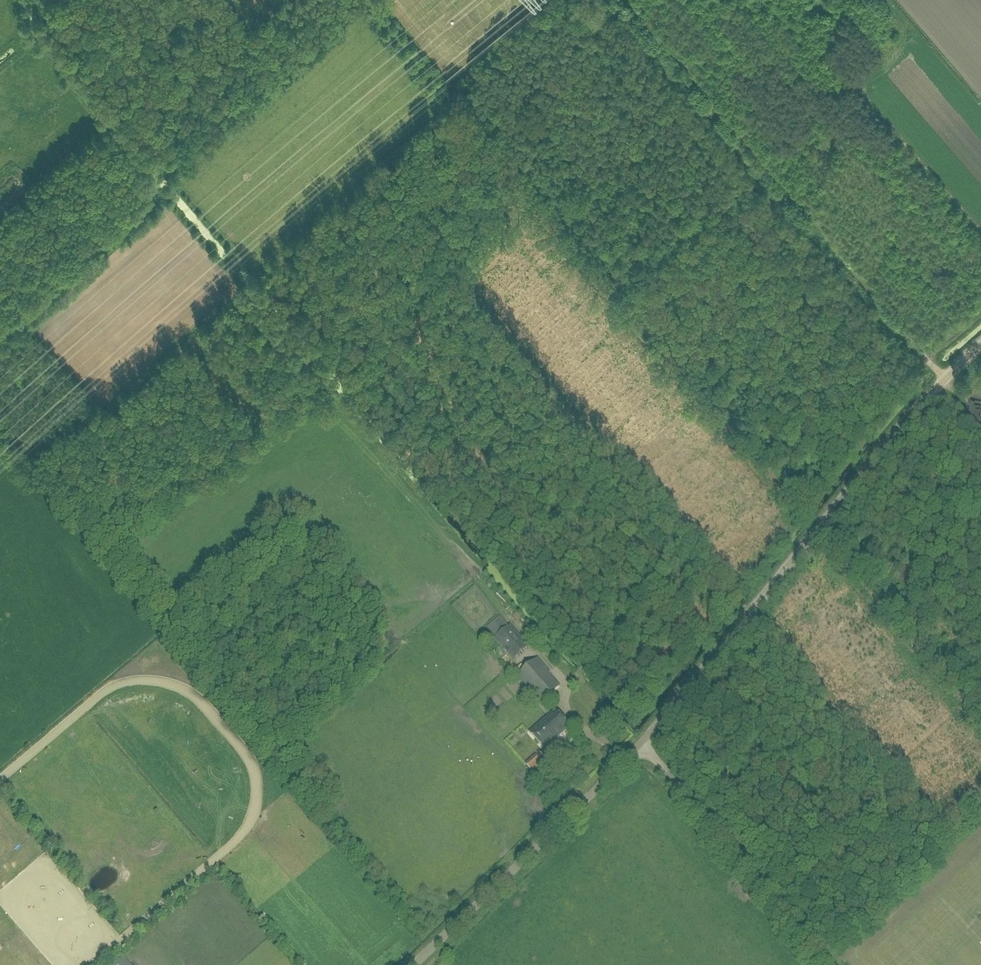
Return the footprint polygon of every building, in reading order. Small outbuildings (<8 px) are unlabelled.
[(514,660),(528,648),(516,634),(515,634),(504,622),(492,633),(496,638),(496,639),(514,660)] [(550,673),(538,659),(518,676),(542,703),(560,687),(548,674),(550,673)] [(530,734),(545,750),(570,728),(556,711),(530,734)] [(548,762),(540,753),(525,765),(534,775),(548,762)]
